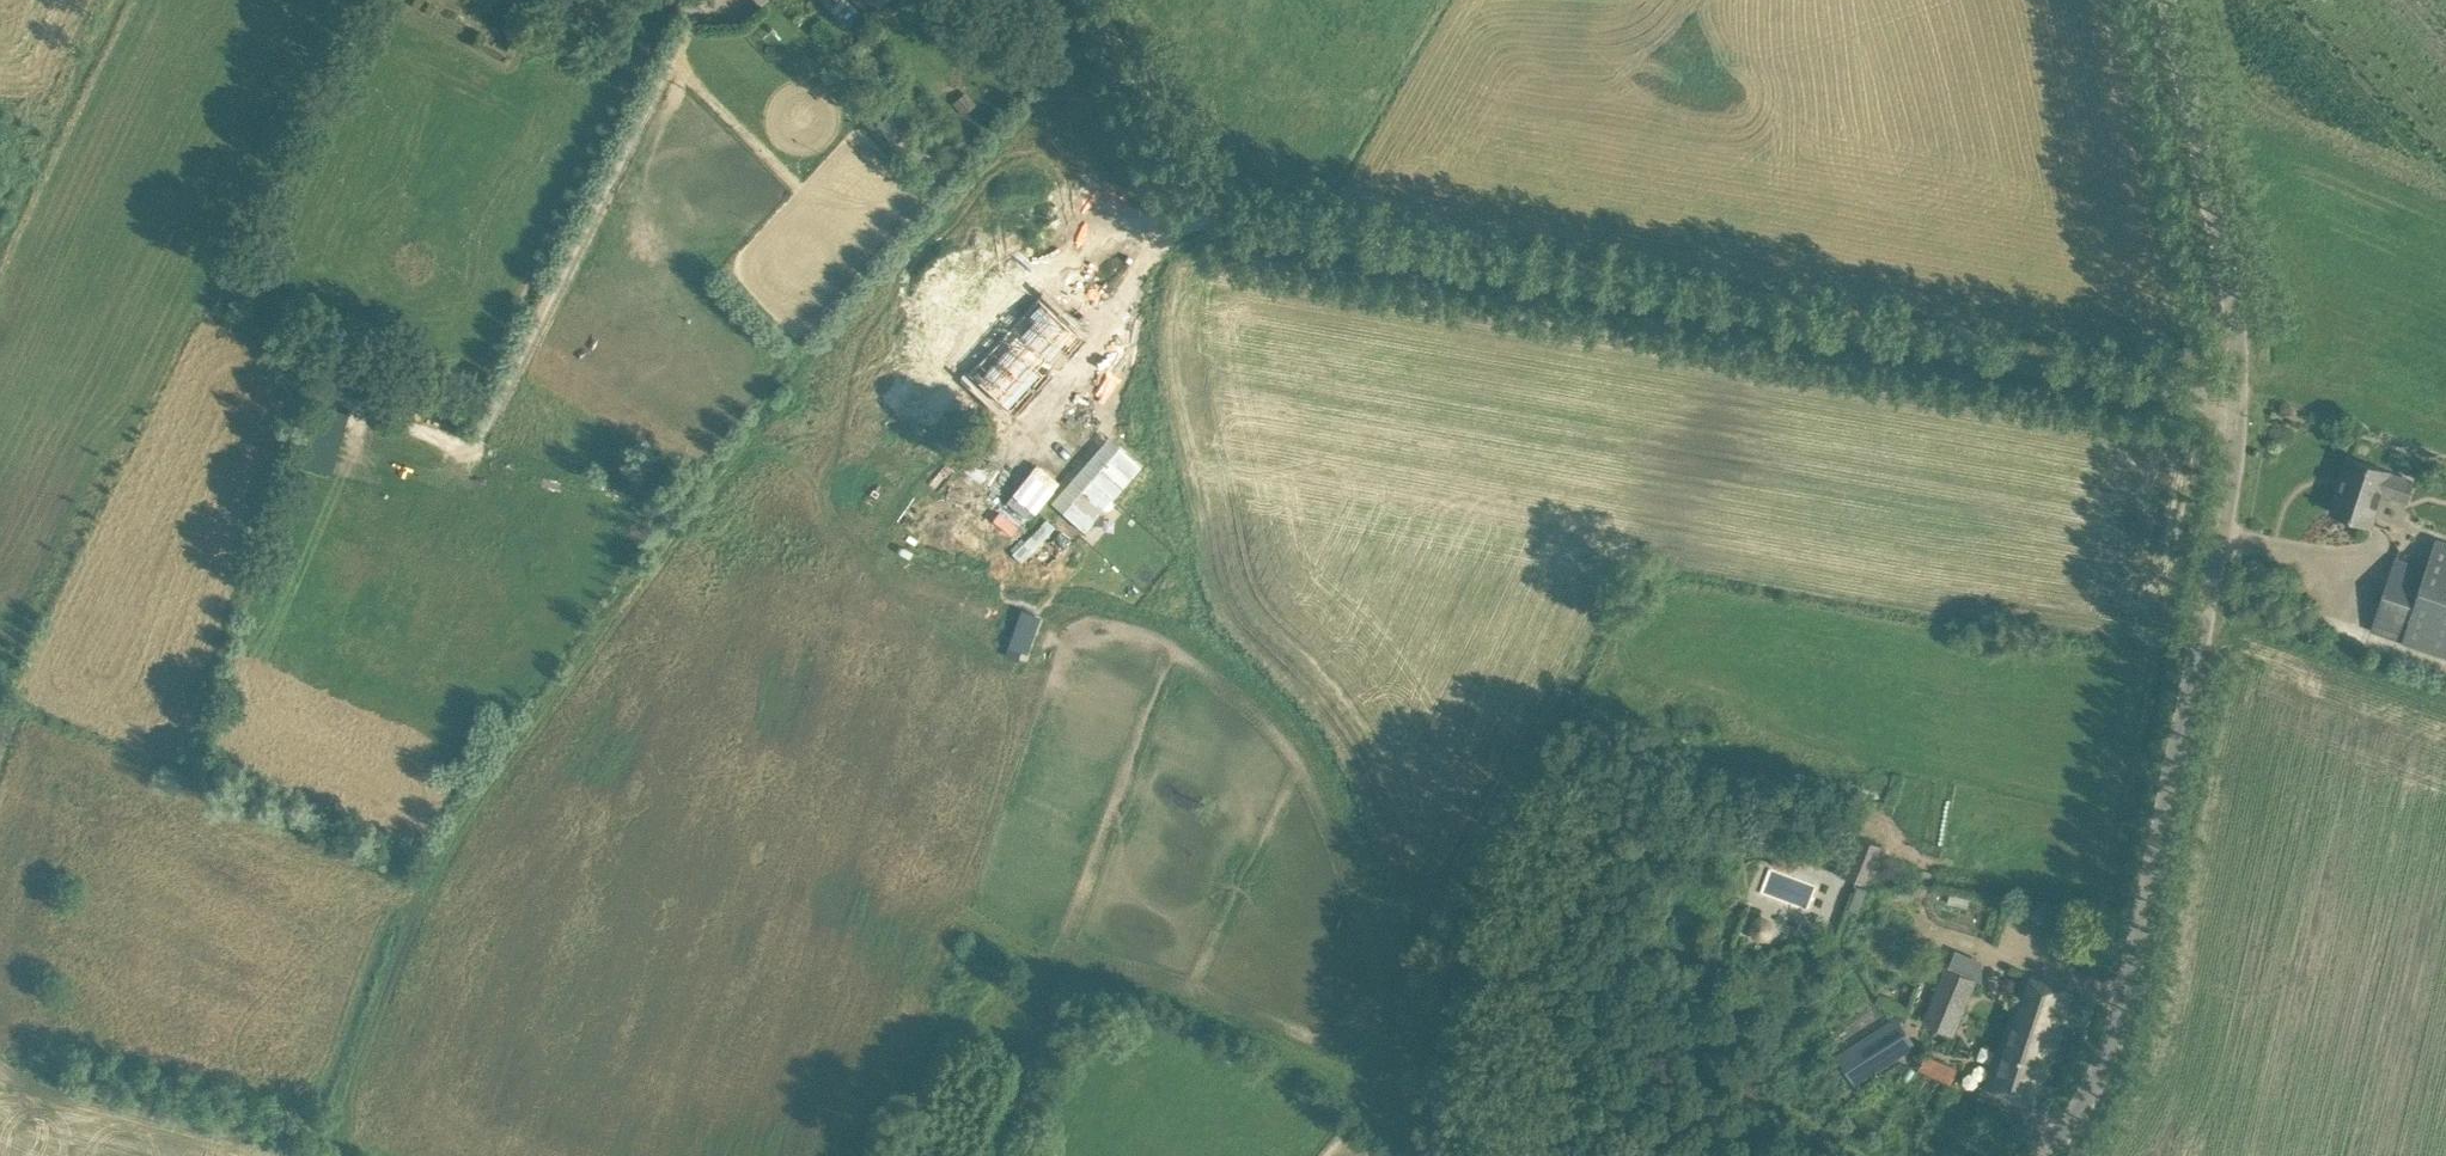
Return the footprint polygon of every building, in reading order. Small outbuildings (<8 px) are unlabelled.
[(868,11),(880,0),(859,0),(868,11)] [(966,92),(953,103),(963,115),(976,105),(966,92)] [(1038,298),(969,374),(1012,413),(1056,365),(1050,360),(1062,347),(1067,352),(1081,337),(1038,298)] [(1119,446),(1062,511),(1085,531),(1141,466),(1119,446)] [(2332,511),(2372,524),(2383,492),(2406,500),(2413,480),(2389,472),(2349,459),(2332,511)] [(2396,558),(2372,630),(2445,655),(2445,543),(2438,540),(2428,569),(2396,558)] [(1782,841),(1774,863),(1792,869),(1807,858),(1806,833),(1782,841)] [(1843,875),(1859,881),(1867,884),(1881,846),(1857,837),(1843,875)] [(1953,1033),(1975,979),(1946,967),(1924,1021),(1953,1033)] [(2074,991),(2025,974),(1985,1086),(2035,1104),(2056,1046),(2062,1027),(2056,1026),(2061,1013),(2066,1015),(2074,991)] [(1879,1069),(1917,1044),(1900,1018),(1839,1057),(1856,1083),(1879,1069)] [(1958,1069),(1929,1055),(1922,1069),(1951,1083),(1958,1069)]
